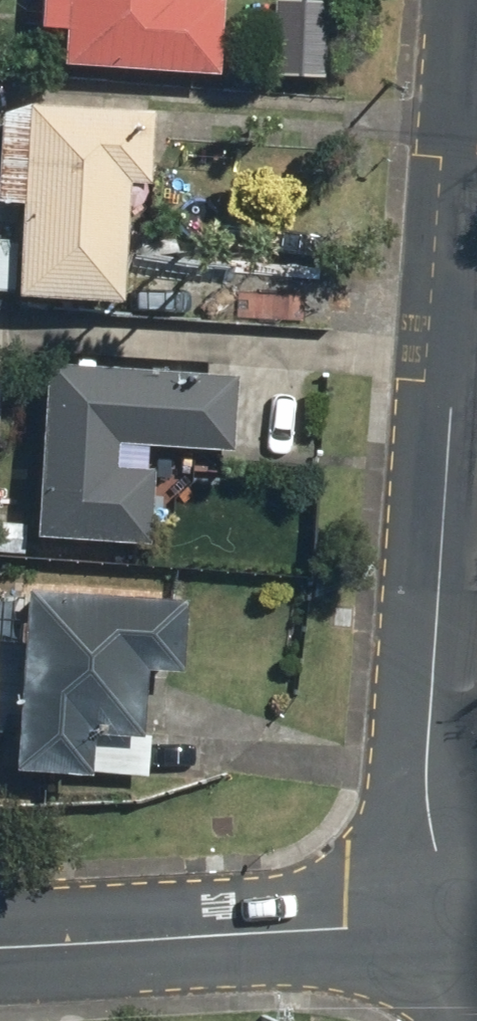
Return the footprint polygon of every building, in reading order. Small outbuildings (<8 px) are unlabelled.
[(37,29),(60,30),(58,67),(215,76),(220,0),(39,0),(37,29)] [(323,1),(270,0),(268,77),(321,78),(323,1)] [(16,201),(11,297),(118,303),(124,186),(147,187),(151,111),(0,103),(0,200),(16,201)] [(43,360),(31,539),(143,546),(149,470),(112,467),(113,445),(227,453),(232,373),(43,360)] [(22,588),(11,769),(86,773),(88,730),(138,733),(143,666),(178,668),(183,598),(22,588)]
